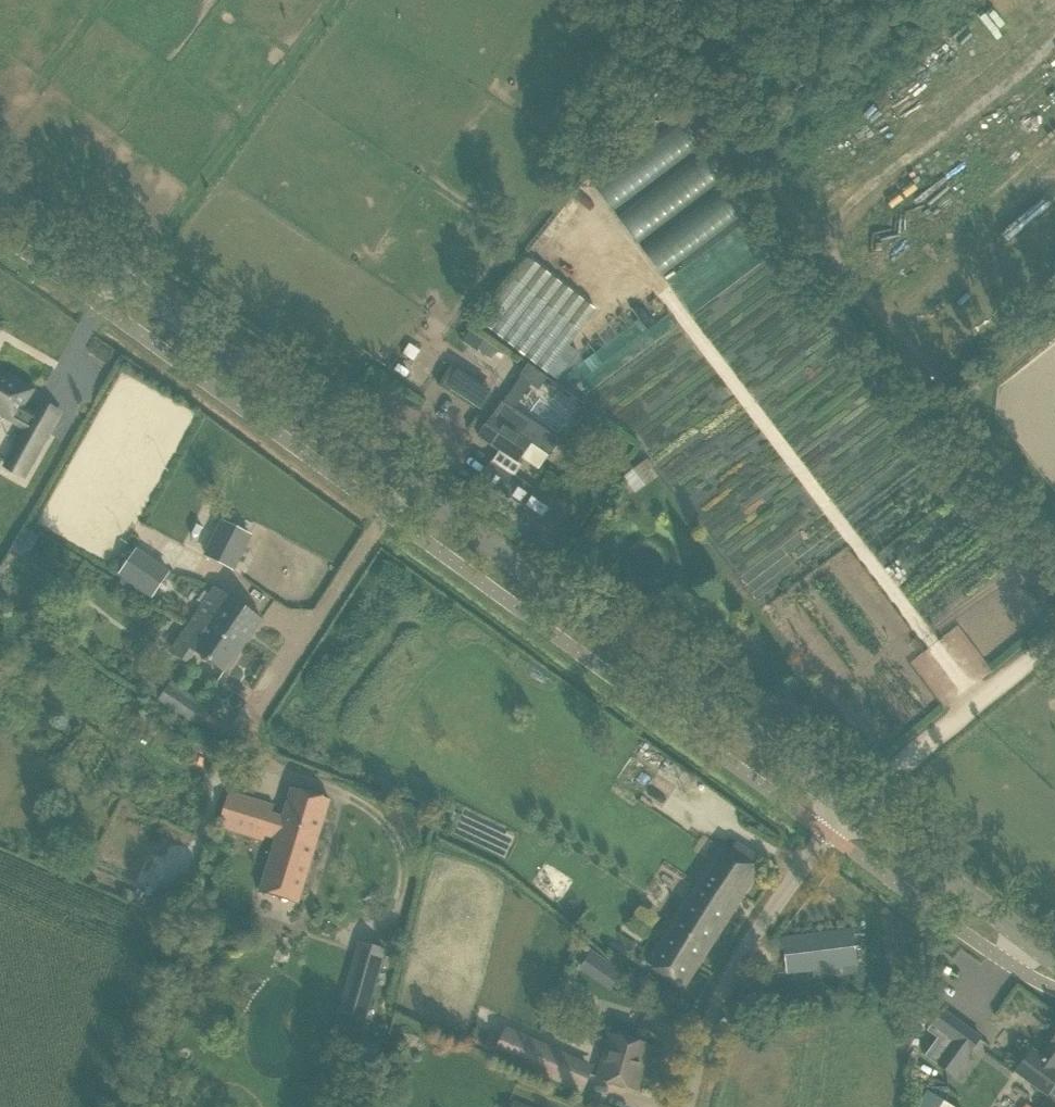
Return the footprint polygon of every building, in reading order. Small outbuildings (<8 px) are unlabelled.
[(680,125),(592,179),(608,205),(696,152),(680,125)] [(686,157),(613,211),(637,242),(709,189),(686,157)] [(660,274),(735,221),(715,193),(665,229),(662,225),(638,243),(660,274)] [(547,372),(593,305),(523,257),(477,324),(547,372)] [(569,346),(548,374),(557,381),(578,353),(569,346)] [(526,360),(517,374),(537,388),(546,375),(526,360)] [(438,383),(478,409),(490,389),(451,364),(438,383)] [(28,430),(6,468),(22,477),(47,432),(32,424),(36,417),(35,416),(20,407),(29,391),(0,374),(0,414),(28,430)] [(480,436),(519,463),(530,447),(549,459),(561,441),(503,401),(480,436)] [(584,402),(577,412),(595,425),(603,415),(584,402)] [(646,459),(622,477),(633,492),(651,479),(646,471),(652,467),(646,459)] [(492,460),(487,468),(471,491),(544,541),(566,509),(492,460)] [(207,555),(230,567),(246,535),(223,523),(207,555)] [(19,538),(12,550),(27,560),(41,536),(26,527),(19,538)] [(119,574),(152,596),(168,572),(136,550),(119,574)] [(204,627),(238,651),(261,619),(214,586),(186,627),(198,635),(204,627)] [(224,671),(238,651),(204,627),(198,635),(186,627),(169,651),(189,665),(197,653),(224,671)] [(153,683),(147,692),(159,700),(189,721),(199,707),(168,686),(165,692),(153,683)] [(222,812),(217,826),(261,839),(268,841),(269,837),(276,840),(260,891),(297,903),(298,903),(322,820),(328,800),(291,788),(282,817),(270,813),(273,805),(228,791),(222,812)] [(665,935),(646,965),(683,989),(758,870),(749,865),(756,854),(735,840),(728,851),(721,847),(675,919),(672,916),(661,933),(665,935)] [(233,919),(229,924),(230,931),(236,934),(242,933),(246,928),(245,921),(239,917),(233,919)] [(786,973),(856,965),(851,930),(782,939),(785,968),(783,968),(784,973),(785,973),(786,973)] [(589,974),(600,958),(591,951),(579,968),(589,974)] [(350,965),(344,986),(372,994),(377,973),(350,965)] [(937,1038),(924,1055),(952,1076),(979,1039),(940,1011),(926,1030),(937,1038)] [(507,1030),(496,1056),(554,1081),(581,1093),(588,1079),(572,1072),(577,1061),(507,1030)] [(650,1045),(609,1033),(595,1078),(635,1090),(643,1063),(645,1063),(650,1045)] [(1051,1043),(1041,1056),(1031,1049),(1015,1071),(1049,1096),(1054,1087),(1054,1034),(1049,1042),(1051,1043)] [(1043,1103),(1044,1104),(1048,1106),(1054,1106),(1054,1087),(1049,1096),(1043,1103)] [(942,1100),(926,1090),(916,1106),(938,1106),(942,1100)]
